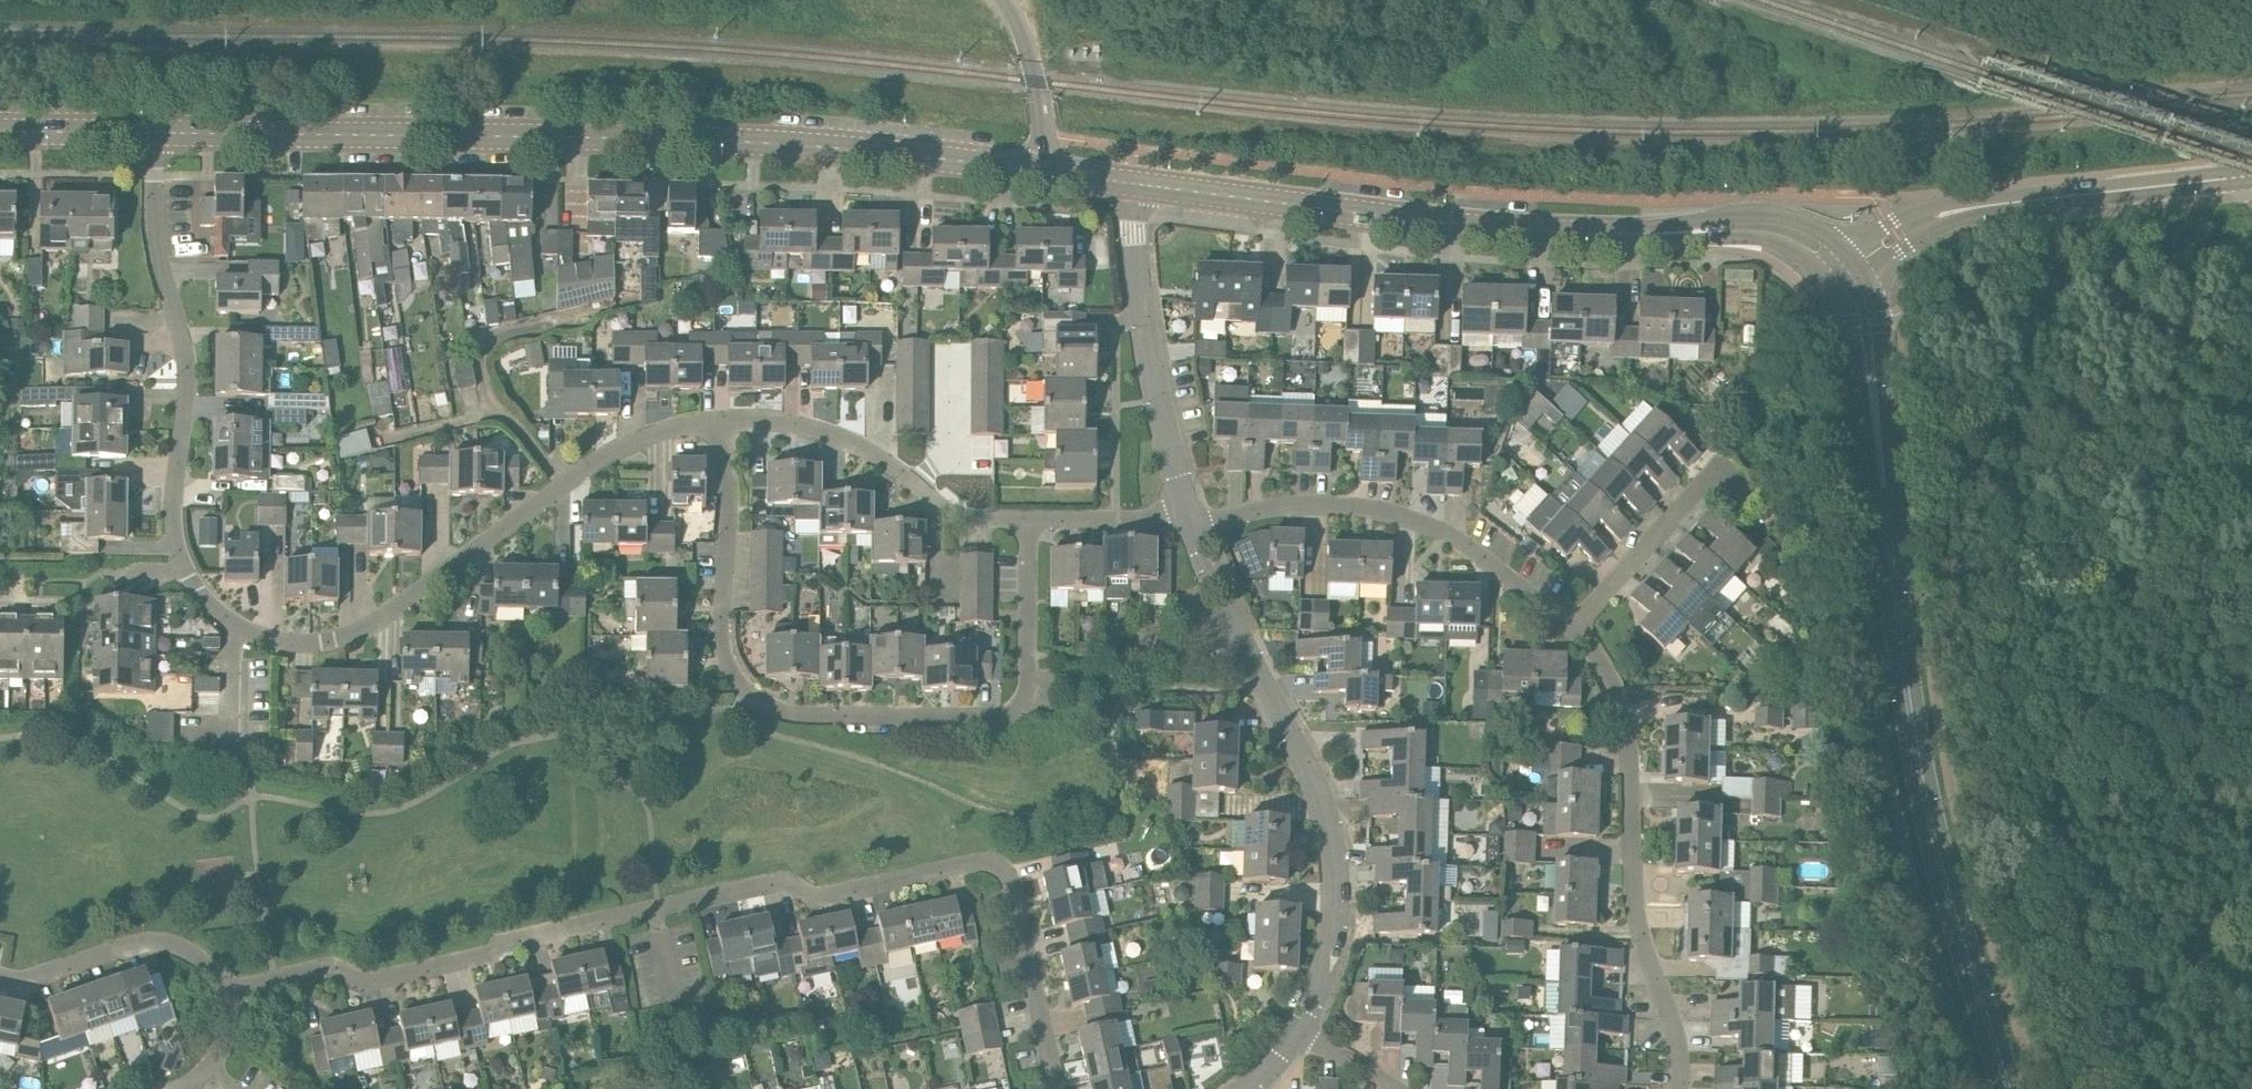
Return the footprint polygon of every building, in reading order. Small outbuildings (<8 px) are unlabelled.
[(244,220),(244,181),(215,180),(214,200),(201,200),(200,226),(215,226),(214,256),(228,256),(229,237),(248,237),(248,220),(244,220)] [(344,220),(343,182),(303,182),(304,222),(307,242),(341,236),(339,223),(345,223),(344,220)] [(365,220),(364,182),(343,182),(344,220),(345,223),(351,223),(359,280),(373,278),(365,220)] [(384,220),(384,182),(364,182),(365,220),(373,278),(377,307),(387,306),(383,283),(392,282),(388,252),(387,247),(384,247),(383,230),(386,229),(385,221),(384,220)] [(421,223),(421,183),(384,182),(384,220),(385,221),(386,229),(388,228),(388,223),(394,222),(394,246),(403,246),(404,241),(412,241),(412,222),(421,223)] [(455,277),(441,183),(421,183),(421,223),(423,235),(439,236),(442,255),(449,254),(453,278),(455,277)] [(469,222),(469,183),(441,183),(455,277),(470,275),(462,229),(461,229),(461,224),(475,224),(475,222),(469,222)] [(499,222),(500,184),(469,183),(469,222),(475,222),(475,224),(489,224),(492,266),(510,264),(505,222),(499,222)] [(505,222),(510,264),(513,284),(535,282),(531,246),(531,237),(535,235),(536,228),(531,225),(533,185),(500,184),(499,222),(505,222)] [(615,238),(615,222),(616,187),(588,186),(587,238),(615,238)] [(616,187),(615,222),(648,222),(648,187),(616,187)] [(732,269),(724,231),(695,231),(695,189),(668,188),(667,229),(667,233),(695,234),(695,233),(699,233),(699,259),(707,259),(707,274),(732,269)] [(744,188),(744,205),(762,205),(762,189),(744,188)] [(16,198),(0,198),(0,243),(15,243),(16,198)] [(69,253),(70,199),(42,199),(41,253),(69,253)] [(70,199),(69,253),(111,254),(111,243),(113,243),(113,199),(70,199)] [(787,258),(787,215),(761,215),(760,238),(745,238),(744,271),(771,271),(771,257),(787,258)] [(829,272),(829,239),(814,239),(815,216),(787,215),(787,258),(802,258),(802,272),(829,272)] [(869,258),(870,216),(843,216),(843,239),(829,239),(829,272),(855,272),(855,258),(869,258)] [(870,216),(869,258),(885,258),(885,273),(897,273),(897,216),(870,216)] [(659,260),(659,246),(659,230),(642,230),(643,259),(650,259),(659,260)] [(557,255),(557,232),(541,232),(541,255),(557,255)] [(557,232),(557,255),(557,312),(614,299),(613,259),(573,265),(573,232),(557,232)] [(959,274),(960,233),(933,232),(933,255),(918,254),(918,287),(943,288),(943,274),(959,274)] [(1001,288),(1001,255),(987,255),(987,233),(960,233),(959,274),(961,274),(961,288),(975,288),(1001,288)] [(1042,275),(1042,234),(1015,233),(1015,255),(1001,255),(1001,288),(1027,289),(1027,275),(1042,275)] [(1042,234),(1042,275),(1058,275),(1058,290),(1084,290),(1084,257),(1070,258),(1070,234),(1042,234)] [(288,252),(288,262),(304,262),(304,247),(295,247),(288,252)] [(406,250),(388,252),(392,282),(393,285),(411,282),(406,250)] [(918,287),(918,254),(903,254),(902,287),(918,287)] [(659,270),(659,260),(650,259),(650,271),(659,270)] [(42,287),(43,261),(28,260),(27,287),(28,287),(34,287),(42,287)] [(287,274),(287,263),(249,263),(249,279),(218,279),(218,314),(261,314),(261,295),(279,295),(280,274),(287,274)] [(1228,307),(1229,268),(1198,267),(1196,320),(1227,321),(1228,307)] [(1271,333),(1273,294),(1258,294),(1259,269),(1229,268),(1228,307),(1227,321),(1240,322),(1240,324),(1257,324),(1256,332),(1271,333)] [(1316,311),(1318,272),(1287,270),(1287,295),(1273,294),(1271,333),(1290,333),(1291,309),(1316,311)] [(1318,272),(1316,311),(1346,312),(1348,273),(1318,272)] [(1403,323),(1406,282),(1375,280),(1373,322),(1403,323)] [(1406,282),(1403,323),(1403,334),(1434,335),(1436,283),(1406,282)] [(826,286),(812,286),(812,300),(826,300),(826,286)] [(643,307),(659,302),(659,289),(643,290),(643,307)] [(1492,337),(1494,290),(1465,290),(1462,336),(1492,337)] [(1537,350),(1538,322),(1525,321),(1526,291),(1494,290),(1492,337),(1523,339),(1523,350),(1537,350)] [(487,326),(500,324),(497,300),(484,301),(487,326)] [(1581,346),(1583,301),(1553,300),(1553,322),(1538,322),(1537,350),(1536,380),(1549,381),(1550,345),(1581,346)] [(1625,359),(1626,328),(1613,328),(1614,302),(1583,301),(1581,346),(1611,347),(1611,358),(1625,359)] [(515,303),(504,305),(506,323),(513,323),(517,322),(517,321),(515,303)] [(1670,348),(1672,304),(1641,303),(1640,328),(1626,328),(1625,359),(1641,360),(1670,361),(1670,348)] [(1672,304),(1670,348),(1699,349),(1698,360),(1714,361),(1716,332),(1702,332),(1703,305),(1672,304)] [(74,333),(104,333),(105,309),(74,308),(74,333)] [(1044,356),(1055,356),(1096,356),(1096,329),(1086,329),(1086,313),(1044,313),(1044,356)] [(24,320),(9,320),(9,330),(24,330),(24,320)] [(839,347),(839,389),(866,389),(866,365),(881,366),(882,333),(880,333),(880,325),(871,325),(871,333),(854,333),(854,347),(839,347)] [(286,328),(286,342),(320,343),(318,329),(286,328)] [(1359,363),(1360,331),(1344,330),(1343,363),(1349,363),(1359,363)] [(1360,331),(1359,363),(1374,364),(1375,331),(1360,331)] [(104,333),(74,333),(64,333),(63,360),(83,360),(83,375),(126,376),(126,347),(104,347),(104,333)] [(632,366),(632,333),(613,333),(613,366),(632,366)] [(673,389),(673,347),(658,347),(658,333),(632,333),(632,366),(645,366),(645,389),(673,389)] [(715,366),(715,333),(688,333),(688,347),(673,347),(673,389),(700,389),(700,366),(715,366)] [(756,389),(756,333),(740,333),(715,333),(715,366),(729,366),(729,389),(756,389)] [(798,367),(798,333),(772,333),(756,333),(756,389),(783,389),(783,367),(798,367)] [(839,389),(839,347),(824,347),(824,333),(798,333),(798,367),(812,367),(812,389),(839,389)] [(263,369),(263,342),(243,341),(217,341),(217,368),(263,369)] [(1225,358),(1226,342),(1195,341),(1195,357),(1200,357),(1225,358)] [(539,342),(524,345),(529,368),(543,365),(539,342)] [(898,355),(927,355),(927,342),(898,342),(898,355)] [(972,355),(1003,355),(1003,342),(972,342),(972,355)] [(1447,376),(1448,347),(1434,346),(1433,376),(1447,376)] [(1448,347),(1447,376),(1462,377),(1463,347),(1448,347)] [(400,349),(385,351),(391,394),(407,392),(400,349)] [(336,354),(324,356),(326,369),(339,367),(336,354)] [(927,368),(927,355),(898,355),(898,368),(927,368)] [(972,369),(1002,368),(1003,355),(972,355),(972,369)] [(1096,383),(1096,356),(1055,356),(1055,381),(1056,381),(1056,382),(1085,382),(1085,383),(1096,383)] [(592,416),(591,374),(591,360),(577,360),(548,360),(548,393),(564,393),(564,415),(592,416)] [(1209,360),(1198,360),(1198,375),(1209,375),(1209,360)] [(458,390),(476,386),(471,361),(453,365),(458,390)] [(1326,364),(1316,364),(1316,374),(1326,374),(1326,364)] [(262,396),(270,396),(270,395),(270,382),(266,382),(266,370),(263,370),(263,369),(217,368),(216,396),(262,396)] [(898,381),(927,381),(927,368),(898,368),(898,381)] [(972,382),(1002,382),(1002,368),(972,369),(972,382)] [(591,374),(592,416),(618,416),(618,374),(591,374)] [(927,395),(927,381),(898,381),(898,395),(927,395)] [(1085,408),(1085,383),(1085,382),(1056,382),(1056,381),(1055,381),(1055,382),(1045,382),(1045,409),(1085,408)] [(393,415),(388,382),(369,385),(374,418),(393,415)] [(1002,395),(1002,382),(972,382),(972,395),(1002,395)] [(1567,385),(1550,404),(1570,421),(1587,403),(1567,385)] [(1525,429),(1546,404),(1526,386),(1512,417),(1525,429)] [(56,402),(56,388),(20,388),(20,406),(56,406),(56,402)] [(1246,470),(1248,407),(1248,389),(1214,388),(1212,441),(1229,442),(1228,469),(1246,470)] [(310,410),(330,410),(328,396),(297,395),(297,410),(306,410),(310,410)] [(927,407),(927,395),(898,395),(897,408),(927,407)] [(1002,408),(1002,395),(972,395),(972,408),(1002,408)] [(1312,472),(1314,410),(1315,396),(1281,395),(1281,408),(1279,445),(1295,445),(1294,472),(1312,472)] [(126,402),(100,402),(72,402),(71,430),(126,431),(126,402)] [(897,421),(927,421),(927,407),(897,408),(897,421)] [(1279,445),(1281,408),(1248,407),(1246,470),(1264,471),(1264,445),(1279,445)] [(1718,408),(1714,408),(1704,407),(1703,425),(1716,426),(1718,408)] [(1002,421),(1002,408),(972,408),(972,421),(1002,421)] [(1085,434),(1085,433),(1085,408),(1045,409),(1031,409),(1031,435),(1055,435),(1056,435),(1056,434),(1085,434)] [(306,426),(306,410),(297,410),(273,409),(273,426),(306,426)] [(1345,447),(1347,411),(1314,410),(1312,472),(1330,473),(1330,447),(1345,447)] [(1378,481),(1381,419),(1349,418),(1349,411),(1347,411),(1345,447),(1345,453),(1361,454),(1360,480),(1378,481)] [(1633,437),(1658,461),(1669,449),(1689,468),(1701,455),(1656,413),(1633,437)] [(1412,455),(1414,420),(1381,419),(1378,481),(1396,481),(1397,455),(1412,455)] [(1444,494),(1447,432),(1414,431),(1415,420),(1414,420),(1412,455),(1412,466),(1428,467),(1427,493),(1444,494)] [(927,421),(897,421),(897,435),(927,435),(927,421)] [(1002,421),(972,421),(972,435),(1002,435),(1002,421)] [(215,451),(270,452),(271,423),(215,423),(215,451)] [(126,458),(126,431),(71,430),(71,458),(126,458)] [(339,460),(371,452),(366,433),(367,432),(367,430),(334,438),(339,460)] [(1447,432),(1444,494),(1462,495),(1463,468),(1480,468),(1481,433),(1447,432)] [(1045,460),(1096,461),(1096,433),(1085,433),(1085,434),(1056,434),(1056,435),(1055,435),(1055,452),(1045,451),(1045,460)] [(1678,479),(1658,461),(1633,437),(1610,463),(1655,504),(1656,503),(1636,485),(1646,474),(1666,492),(1678,479)] [(369,455),(371,464),(378,468),(391,464),(388,450),(369,455)] [(270,479),(270,452),(215,451),(215,478),(270,479)] [(55,471),(55,455),(15,454),(15,470),(34,471),(55,471)] [(477,496),(477,455),(450,455),(450,457),(434,456),(434,485),(449,486),(449,496),(477,496)] [(477,455),(477,496),(504,496),(504,486),(518,486),(519,457),(504,457),(504,455),(477,455)] [(434,485),(434,456),(419,456),(419,485),(434,485)] [(1096,488),(1096,461),(1045,460),(1045,470),(1055,470),(1055,488),(1096,488)] [(704,510),(705,461),(672,461),(672,510),(687,510),(687,515),(701,515),(701,510),(704,510)] [(1610,463),(1588,486),(1613,509),(1624,498),(1644,517),(1655,504),(1610,463)] [(794,518),(795,466),(767,466),(767,477),(751,477),(751,504),(767,504),(767,517),(785,518),(794,518)] [(820,496),(821,495),(821,466),(795,466),(794,518),(794,522),(819,522),(819,506),(820,506),(820,496)] [(15,470),(16,490),(34,471),(15,470)] [(84,512),(125,513),(125,485),(96,484),(96,471),(61,471),(61,485),(72,486),(72,500),(84,500),(84,512)] [(1613,509),(1588,486),(1573,473),(1550,497),(1591,534),(1601,523),(1621,541),(1633,529),(1634,528),(1613,509)] [(311,492),(311,479),(305,479),(305,477),(273,477),(272,493),(305,493),(305,492),(311,492)] [(1611,553),(1591,534),(1550,497),(1536,484),(1513,509),(1542,536),(1567,558),(1578,546),(1599,565),(1611,553)] [(271,527),(271,494),(257,494),(257,527),(271,527)] [(271,494),(271,527),(286,527),(287,494),(271,494)] [(325,495),(313,495),(313,505),(325,505),(325,495)] [(847,546),(848,495),(821,495),(820,496),(820,506),(819,506),(819,522),(819,546),(847,546)] [(848,495),(847,546),(856,546),(856,536),(871,536),(871,524),(871,495),(848,495)] [(1764,522),(1772,514),(1763,505),(1755,513),(1764,522)] [(615,547),(615,506),(584,506),(584,547),(615,547)] [(659,554),(659,523),(646,523),(646,506),(615,506),(615,547),(643,548),(643,554),(652,554),(659,554)] [(1710,553),(1735,576),(1758,551),(1713,510),(1701,524),(1721,542),(1710,553)] [(125,540),(125,513),(84,512),(84,525),(62,525),(61,539),(60,539),(60,554),(98,555),(98,540),(125,540)] [(394,555),(395,515),(367,515),(367,517),(352,517),(352,544),(367,545),(367,555),(394,555)] [(395,515),(394,555),(421,555),(421,515),(395,515)] [(352,544),(352,517),(336,517),(336,544),(352,544)] [(659,523),(659,554),(674,554),(674,523),(659,523)] [(899,575),(899,524),(871,524),(871,536),(871,565),(887,565),(887,581),(899,581),(899,575)] [(899,524),(899,575),(908,575),(908,565),(925,565),(925,524),(899,524)] [(1300,581),(1303,534),(1270,532),(1268,579),(1273,579),(1273,571),(1284,571),(1283,580),(1300,581)] [(751,547),(783,547),(783,533),(751,533),(751,547)] [(258,583),(258,535),(240,535),(240,545),(229,545),(229,536),(225,536),(225,583),(258,583)] [(1735,576),(1710,553),(1690,535),(1678,548),(1698,567),(1688,577),(1713,600),(1735,576)] [(199,537),(199,547),(217,547),(217,537),(199,537)] [(1522,544),(1534,554),(1540,547),(1527,537),(1522,544)] [(1129,592),(1130,541),(1103,541),(1103,552),(1104,552),(1103,581),(1105,581),(1105,600),(1129,600),(1129,592)] [(1130,541),(1129,592),(1139,592),(1139,595),(1170,595),(1170,552),(1157,552),(1157,541),(1130,541)] [(1360,587),(1361,546),(1329,545),(1328,586),(1360,587)] [(1361,546),(1360,587),(1390,588),(1391,547),(1361,546)] [(751,560),(783,560),(783,559),(783,547),(751,547),(751,560)] [(856,548),(848,548),(848,564),(856,564),(856,548)] [(1077,602),(1077,552),(1051,552),(1051,592),(1068,592),(1068,602),(1077,602)] [(1103,592),(1103,581),(1104,552),(1103,552),(1077,552),(1077,602),(1087,602),(1087,592),(1103,592)] [(962,569),(992,569),(992,556),(962,556),(962,569)] [(795,560),(783,559),(783,560),(783,572),(795,572),(795,560)] [(1713,600),(1688,577),(1668,559),(1655,573),(1676,591),(1665,603),(1689,625),(1713,600)] [(783,572),(783,560),(751,560),(751,573),(783,573),(783,572)] [(311,602),(312,562),(285,562),(285,602),(311,602)] [(312,562),(311,602),(338,602),(338,563),(312,562)] [(526,611),(526,569),(496,569),(495,585),(480,585),(480,617),(496,617),(496,611),(526,611)] [(570,618),(570,586),(557,586),(558,569),(526,569),(526,611),(554,611),(554,618),(570,618)] [(992,582),(992,569),(962,569),(962,582),(992,582)] [(751,586),(783,587),(783,586),(783,573),(751,573),(751,586)] [(992,595),(992,582),(962,582),(962,595),(992,595)] [(625,610),(676,611),(676,584),(636,584),(636,600),(625,600),(625,610)] [(1689,625),(1665,603),(1645,584),(1633,598),(1654,617),(1643,629),(1666,650),(1689,625)] [(570,586),(570,618),(585,618),(586,586),(570,586)] [(751,586),(751,599),(783,600),(783,587),(751,586)] [(793,604),(793,600),(793,586),(783,586),(783,587),(783,600),(783,604),(793,604)] [(1448,628),(1448,587),(1416,586),(1416,609),(1403,609),(1402,640),(1415,640),(1415,628),(1448,628)] [(1448,587),(1448,628),(1477,629),(1478,588),(1448,587)] [(596,590),(586,590),(586,599),(596,599),(596,590)] [(992,608),(992,595),(962,595),(961,608),(992,608)] [(783,613),(783,604),(783,600),(751,599),(751,613),(783,613)] [(95,618),(157,619),(157,601),(95,600),(95,618)] [(614,610),(625,610),(625,600),(614,600),(614,610)] [(1313,632),(1314,601),(1298,600),(1297,631),(1313,632)] [(1314,601),(1313,632),(1328,633),(1329,601),(1314,601)] [(193,608),(184,608),(184,617),(193,617),(193,608)] [(992,608),(961,608),(961,623),(992,623),(992,608)] [(1402,640),(1403,609),(1387,608),(1386,639),(1402,640)] [(676,636),(676,635),(676,611),(625,610),(625,620),(636,620),(636,637),(647,637),(647,636),(676,636)] [(156,637),(157,619),(95,618),(95,636),(156,637)] [(9,619),(0,619),(0,679),(8,679),(9,619)] [(26,679),(27,619),(9,619),(8,679),(26,679)] [(44,679),(45,620),(27,619),(26,679),(44,679)] [(45,620),(44,679),(64,680),(64,620),(45,620)] [(792,679),(792,626),(777,626),(777,638),(766,638),(766,679),(792,679)] [(819,651),(819,639),(808,638),(808,626),(792,626),(792,679),(818,679),(818,680),(818,651),(819,651)] [(897,680),(897,628),(889,628),(889,639),(870,639),(869,651),(871,651),(871,681),(897,680)] [(924,651),(924,650),(924,640),(907,639),(907,629),(897,628),(897,680),(922,680),(923,681),(923,651),(924,651)] [(210,629),(210,638),(219,639),(219,636),(219,634),(215,629),(210,629)] [(436,638),(435,695),(454,695),(457,693),(458,686),(467,686),(468,664),(481,664),(482,632),(467,631),(467,638),(436,638)] [(636,663),(687,663),(687,635),(676,635),(676,636),(647,636),(647,637),(630,637),(630,652),(636,652),(636,663)] [(156,655),(156,637),(95,636),(95,654),(156,655)] [(435,695),(436,638),(404,637),(403,685),(420,686),(419,695),(435,695)] [(219,649),(219,639),(210,638),(203,638),(203,649),(219,649)] [(844,690),(845,639),(819,639),(819,651),(818,651),(818,680),(818,679),(818,691),(844,690)] [(869,651),(870,639),(845,639),(844,690),(871,690),(871,681),(871,651),(869,651)] [(1315,676),(1377,677),(1377,676),(1359,675),(1360,643),(1298,641),(1297,659),(1328,659),(1328,674),(1315,674),(1315,676)] [(1170,648),(1159,648),(1158,664),(1170,664),(1170,648)] [(949,691),(950,650),(924,650),(924,651),(923,651),(923,681),(922,680),(922,691),(949,691)] [(950,650),(949,691),(976,691),(976,681),(991,681),(991,654),(976,654),(976,650),(950,650)] [(1140,650),(1131,651),(1131,662),(1140,662),(1140,650)] [(1828,662),(1817,651),(1810,659),(1821,670),(1828,662)] [(156,673),(156,655),(95,654),(94,672),(156,673)] [(1533,695),(1534,656),(1505,655),(1504,672),(1488,672),(1488,702),(1502,703),(1503,694),(1533,695)] [(1534,656),(1533,695),(1562,696),(1561,708),(1579,708),(1581,679),(1564,679),(1565,657),(1534,656)] [(687,689),(687,663),(636,663),(636,672),(646,672),(646,689),(687,689)] [(1488,702),(1488,672),(1475,671),(1473,719),(1487,719),(1488,702)] [(156,693),(156,673),(94,672),(94,692),(156,693)] [(344,718),(345,675),(313,674),(311,722),(329,722),(329,717),(344,718)] [(345,675),(344,718),(358,718),(358,723),(375,724),(377,676),(345,675)] [(1802,685),(1792,675),(1785,684),(1795,693),(1802,685)] [(1393,678),(1377,677),(1315,676),(1315,693),(1346,693),(1346,710),(1376,711),(1377,692),(1392,692),(1393,678)] [(221,693),(221,679),(193,678),(193,692),(221,693)] [(1794,720),(1825,719),(1825,702),(1794,702),(1794,720)] [(1422,722),(1435,722),(1439,722),(1439,703),(1422,703),(1422,722)] [(1784,730),(1784,711),(1757,711),(1757,729),(1784,730)] [(1164,713),(1137,712),(1137,731),(1163,732),(1164,713)] [(148,727),(175,728),(175,713),(149,713),(148,727)] [(1669,751),(1712,752),(1713,721),(1670,720),(1669,751)] [(1413,722),(1413,734),(1426,735),(1434,735),(1435,722),(1422,722),(1413,722)] [(174,742),(175,728),(148,727),(148,742),(174,742)] [(1193,760),(1236,761),(1237,729),(1193,728),(1193,760)] [(313,762),(313,732),(296,731),(296,762),(313,762)] [(1391,766),(1425,767),(1426,735),(1361,732),(1361,750),(1391,751),(1391,766)] [(388,765),(388,733),(373,733),(372,765),(388,765)] [(388,733),(388,765),(403,765),(404,734),(388,733)] [(1550,760),(1580,761),(1581,748),(1551,747),(1550,760)] [(1711,784),(1712,752),(1669,751),(1668,783),(1711,784)] [(1235,793),(1236,761),(1193,760),(1192,787),(1168,786),(1167,803),(1196,804),(1196,792),(1235,793)] [(1580,775),(1580,761),(1550,760),(1550,778),(1559,778),(1558,805),(1598,806),(1599,776),(1580,775)] [(1424,801),(1425,767),(1391,766),(1390,783),(1360,782),(1359,800),(1368,800),(1432,802),(1432,801),(1424,801)] [(1754,780),(1753,798),(1783,798),(1783,781),(1754,780)] [(1491,787),(1479,782),(1475,795),(1487,799),(1491,787)] [(1782,817),(1783,798),(1753,798),(1753,816),(1782,817)] [(1431,833),(1432,802),(1368,800),(1368,817),(1398,818),(1398,832),(1431,833)] [(1195,822),(1196,804),(1167,803),(1167,821),(1195,822)] [(1597,839),(1598,806),(1558,805),(1557,837),(1597,839)] [(1521,806),(1505,806),(1505,822),(1521,822),(1521,806)] [(1681,840),(1723,841),(1724,810),(1682,808),(1681,840)] [(1243,850),(1286,852),(1288,819),(1244,818),(1243,850)] [(1503,834),(1503,823),(1494,823),(1489,826),(1489,834),(1503,834)] [(1430,868),(1431,833),(1398,832),(1397,849),(1367,849),(1366,867),(1375,867),(1438,869),(1438,868),(1430,868)] [(1505,848),(1536,849),(1536,834),(1506,833),(1505,848)] [(1721,874),(1721,872),(1735,872),(1736,841),(1723,841),(1681,840),(1680,872),(1721,874)] [(1535,865),(1536,849),(1505,848),(1505,864),(1535,865)] [(1285,883),(1286,852),(1243,850),(1242,882),(1285,883)] [(1103,863),(1090,866),(1087,853),(1053,861),(1055,874),(1043,876),(1049,903),(1088,894),(1109,890),(1103,863)] [(1499,855),(1493,855),(1488,859),(1488,864),(1499,864),(1499,855)] [(1555,894),(1595,895),(1596,865),(1556,864),(1555,894)] [(1456,869),(1438,869),(1375,867),(1375,883),(1405,884),(1405,899),(1437,900),(1450,901),(1451,887),(1455,887),(1456,869)] [(1751,886),(1780,887),(1781,870),(1751,869),(1751,873),(1751,886)] [(1196,893),(1224,894),(1225,876),(1196,876),(1196,893)] [(1499,890),(1499,889),(1499,888),(1499,887),(1498,887),(1498,886),(1497,886),(1497,885),(1496,885),(1495,885),(1494,885),(1493,886),(1492,886),(1492,887),(1491,888),(1491,889),(1491,890),(1491,891),(1492,891),(1492,892),(1492,893),(1493,893),(1494,893),(1495,893),(1496,893),(1497,893),(1498,893),(1498,892),(1499,892),(1499,891),(1499,890)] [(1750,904),(1753,904),(1779,905),(1780,887),(1751,886),(1750,904)] [(1188,894),(1188,893),(1188,892),(1188,891),(1188,890),(1187,890),(1187,889),(1186,889),(1186,888),(1185,888),(1184,887),(1183,887),(1182,887),(1181,887),(1180,887),(1179,887),(1178,887),(1178,888),(1177,888),(1176,889),(1176,890),(1175,890),(1175,891),(1174,892),(1174,893),(1174,894),(1174,895),(1174,896),(1175,896),(1175,897),(1176,898),(1176,899),(1177,899),(1177,900),(1178,900),(1179,901),(1180,901),(1181,901),(1182,901),(1183,901),(1184,901),(1184,900),(1185,900),(1186,899),(1187,898),(1188,897),(1188,896),(1188,895),(1188,894)] [(1224,911),(1224,894),(1196,893),(1196,911),(1224,911)] [(1070,939),(1105,931),(1102,918),(1093,920),(1088,894),(1049,903),(1054,929),(1067,926),(1070,939)] [(1594,926),(1595,895),(1555,894),(1554,925),(1594,926)] [(1733,930),(1734,898),(1726,898),(1693,897),(1692,929),(1733,930)] [(1436,935),(1437,900),(1405,899),(1404,916),(1374,915),(1373,933),(1436,935)] [(930,906),(938,944),(963,938),(965,945),(979,942),(971,907),(959,910),(957,900),(930,906)] [(912,949),(938,944),(930,906),(904,911),(912,949)] [(1254,939),(1297,940),(1298,908),(1255,907),(1254,939)] [(886,955),(912,949),(904,911),(876,917),(878,929),(867,931),(874,966),(888,963),(886,955)] [(874,966),(867,931),(854,934),(850,915),(824,921),(832,957),(858,951),(862,969),(874,966)] [(794,975),(786,939),(774,942),(769,917),(743,922),(751,960),(755,975),(756,978),(781,972),(782,977),(794,975)] [(836,973),(832,957),(824,921),(797,927),(799,936),(786,939),(794,975),(802,973),(804,980),(836,973)] [(1533,938),(1533,923),(1502,921),(1501,937),(1533,938)] [(730,981),(755,975),(751,960),(743,922),(716,928),(718,940),(706,943),(713,976),(728,972),(730,981)] [(1496,942),(1497,927),(1482,926),(1482,941),(1496,942)] [(1692,929),(1691,961),(1732,961),(1733,930),(1692,929)] [(1067,981),(1105,973),(1099,946),(1108,944),(1105,931),(1070,939),(1073,952),(1061,955),(1067,981)] [(1296,972),(1297,940),(1254,939),(1253,971),(1296,972)] [(1523,941),(1507,941),(1507,952),(1523,953),(1523,941)] [(1559,983),(1591,984),(1592,969),(1622,969),(1622,951),(1560,949),(1559,983)] [(1403,951),(1391,951),(1390,963),(1402,964),(1403,951)] [(578,959),(586,996),(608,991),(613,1016),(631,1012),(618,953),(605,956),(604,953),(578,959)] [(1750,961),(1750,975),(1789,976),(1790,958),(1778,958),(1752,957),(1750,957),(1750,961)] [(560,1002),(586,996),(578,959),(550,965),(554,985),(543,987),(551,1022),(563,1019),(560,1002)] [(1242,984),(1242,965),(1214,965),(1214,983),(1242,984)] [(170,1006),(158,1010),(146,973),(145,972),(121,980),(134,1018),(135,1018),(139,1030),(155,1030),(158,1029),(174,1018),(170,1006)] [(1087,1017),(1122,1009),(1119,996),(1111,998),(1105,973),(1067,981),(1073,1006),(1084,1004),(1087,1017)] [(551,1022),(543,987),(531,990),(528,978),(501,984),(510,1022),(535,1016),(539,1034),(553,1031),(551,1022)] [(1160,979),(1144,982),(1148,999),(1164,995),(1160,979)] [(110,1026),(134,1018),(121,980),(97,988),(110,1026)] [(1591,1000),(1591,984),(1559,983),(1544,982),(1543,1016),(1558,1016),(1620,1018),(1621,1001),(1591,1000)] [(1484,983),(1473,983),(1473,999),(1484,999),(1484,983)] [(1877,983),(1860,984),(1860,996),(1878,995),(1877,983)] [(483,1028),(510,1022),(501,984),(474,991),(478,1010),(467,1012),(475,1048),(487,1045),(483,1028)] [(1401,1047),(1401,1036),(1402,1003),(1402,986),(1356,984),(1347,1013),(1352,1022),(1378,1023),(1378,1015),(1384,1015),(1383,1047),(1401,1047)] [(1776,1020),(1776,1021),(1792,1022),(1796,1022),(1797,987),(1743,986),(1743,1002),(1713,1001),(1713,1018),(1776,1020)] [(86,1035),(110,1026),(97,988),(73,997),(86,1035)] [(62,1043),(86,1035),(73,997),(48,1005),(62,1043)] [(1416,1066),(1434,1067),(1434,1055),(1435,1004),(1432,1004),(1402,1003),(1401,1036),(1417,1036),(1416,1066)] [(19,1038),(25,1009),(0,1004),(0,1006),(0,1046),(17,1049),(19,1038)] [(1468,1005),(1435,1004),(1434,1055),(1449,1056),(1448,1085),(1466,1086),(1466,1074),(1468,1030),(1468,1023),(1468,1005)] [(475,1048),(467,1012),(455,1015),(453,1005),(426,1011),(434,1048),(460,1042),(462,1051),(475,1048)] [(962,1026),(996,1019),(993,1005),(959,1012),(962,1026)] [(740,1008),(724,1012),(727,1028),(744,1025),(740,1008)] [(1084,1059),(1122,1050),(1116,1024),(1125,1022),(1122,1009),(1087,1017),(1090,1030),(1079,1032),(1084,1059)] [(436,1056),(434,1048),(426,1011),(399,1017),(401,1027),(389,1029),(397,1065),(410,1062),(436,1056)] [(930,1020),(930,1021),(930,1022),(931,1023),(931,1024),(931,1025),(932,1025),(932,1026),(933,1026),(933,1027),(934,1027),(935,1028),(936,1028),(937,1028),(938,1028),(939,1028),(940,1028),(941,1028),(942,1027),(943,1027),(943,1026),(944,1026),(944,1025),(945,1025),(945,1024),(945,1023),(946,1023),(946,1022),(946,1021),(946,1020),(946,1019),(945,1018),(945,1017),(944,1016),(943,1015),(942,1014),(941,1014),(941,1013),(940,1013),(939,1013),(938,1013),(937,1013),(936,1013),(935,1013),(935,1014),(934,1014),(933,1015),(932,1016),(931,1017),(931,1018),(931,1019),(930,1019),(930,1020)] [(397,1065),(389,1029),(376,1032),(372,1014),(346,1019),(354,1056),(380,1050),(384,1068),(397,1065)] [(1620,1019),(1620,1018),(1558,1016),(1558,1017),(1564,1018),(1563,1049),(1597,1050),(1597,1035),(1627,1036),(1628,1020),(1620,1019)] [(1745,1054),(1775,1055),(1781,1055),(1791,1055),(1792,1022),(1776,1021),(1776,1020),(1713,1018),(1712,1037),(1741,1038),(1741,1054),(1745,1054)] [(328,1062),(354,1056),(346,1019),(319,1025),(321,1036),(309,1039),(317,1073),(330,1070),(328,1062)] [(965,1039),(998,1032),(996,1019),(962,1026),(965,1039)] [(1466,1074),(1482,1075),(1481,1088),(1499,1088),(1500,1043),(1482,1042),(1482,1030),(1468,1030),(1466,1074)] [(1897,1031),(1876,1030),(1876,1049),(1897,1050),(1897,1031)] [(998,1032),(965,1039),(968,1056),(1002,1049),(998,1032)] [(284,1034),(274,1036),(276,1047),(286,1044),(284,1034)] [(1527,1035),(1517,1035),(1517,1049),(1526,1049),(1527,1035)] [(19,1038),(17,1049),(15,1057),(42,1063),(41,1042),(19,1038)] [(1169,1075),(1184,1071),(1177,1038),(1162,1041),(1169,1075)] [(167,1050),(160,1067),(173,1072),(177,1059),(185,1056),(179,1039),(165,1044),(167,1050)] [(758,1044),(759,1050),(762,1052),(770,1051),(769,1042),(758,1044)] [(1596,1067),(1597,1050),(1563,1049),(1562,1083),(1618,1086),(1626,1086),(1626,1068),(1596,1067)] [(1090,1084),(1128,1076),(1122,1050),(1084,1059),(1090,1084)] [(831,1069),(828,1054),(813,1057),(816,1072),(831,1069)] [(1791,1055),(1781,1055),(1775,1055),(1745,1054),(1745,1069),(1717,1068),(1717,1086),(1780,1087),(1791,1087),(1792,1055),(1791,1055)] [(1899,1059),(1879,1059),(1879,1077),(1899,1077),(1899,1059)] [(125,1067),(129,1076),(143,1071),(140,1062),(125,1067)] [(702,1064),(704,1075),(715,1073),(713,1062),(702,1064)] [(397,1065),(398,1073),(405,1071),(403,1064),(397,1065)] [(810,1066),(801,1067),(804,1079),(812,1077),(810,1066)] [(555,1072),(544,1069),(541,1079),(552,1083),(555,1072)] [(1090,1084),(1091,1088),(1142,1088),(1139,1074),(1128,1076),(1090,1084)]
